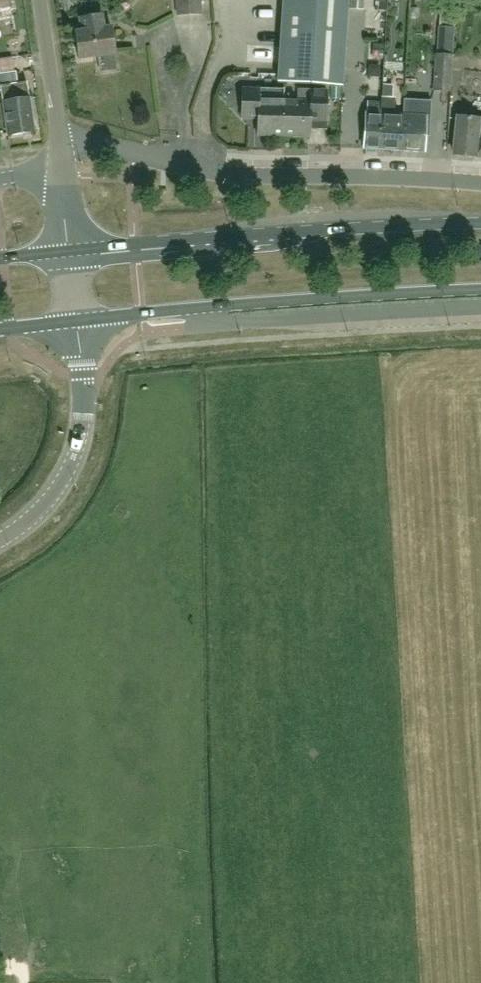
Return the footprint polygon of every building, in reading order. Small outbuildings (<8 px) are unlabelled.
[(176,16),(200,15),(199,0),(175,0),(176,16)] [(278,82),(342,86),(347,0),(283,0),(278,82)] [(364,0),(351,0),(350,10),(363,11),(364,0)] [(386,0),(375,0),(375,11),(386,11),(386,0)] [(115,69),(113,56),(114,56),(110,28),(104,29),(102,16),(79,19),(80,32),(74,33),(78,60),(97,58),(98,71),(115,69)] [(434,55),(433,90),(451,91),(452,57),(434,55)] [(0,75),(0,92),(2,103),(8,137),(34,132),(29,99),(28,99),(26,82),(16,84),(14,73),(0,75)] [(284,104),(284,102),(283,102),(284,90),(242,88),(241,112),(257,113),(256,137),(283,138),(284,104)] [(284,104),(283,138),(308,139),(309,115),(325,116),(326,92),(297,91),(297,102),(284,102),(284,104)] [(403,116),(395,115),(396,97),(381,97),(381,105),(380,113),(379,150),(401,152),(401,153),(402,153),(403,116)] [(431,103),(404,101),(403,116),(402,153),(424,154),(426,128),(430,129),(431,103)] [(380,113),(381,105),(367,104),(364,150),(379,150),(380,113)] [(451,155),(480,157),(480,120),(454,117),(451,155)]
